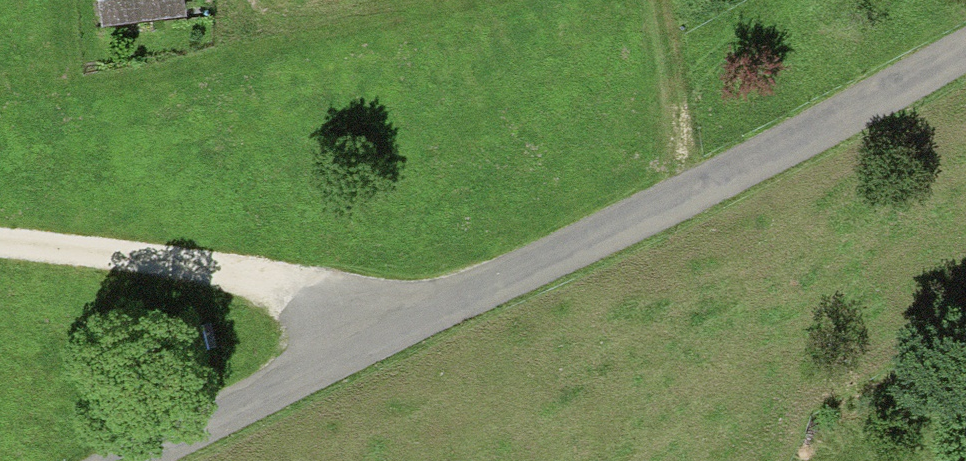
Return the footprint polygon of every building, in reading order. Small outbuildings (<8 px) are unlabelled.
[(98,0),(101,30),(186,20),(183,0),(102,0),(98,0)]
